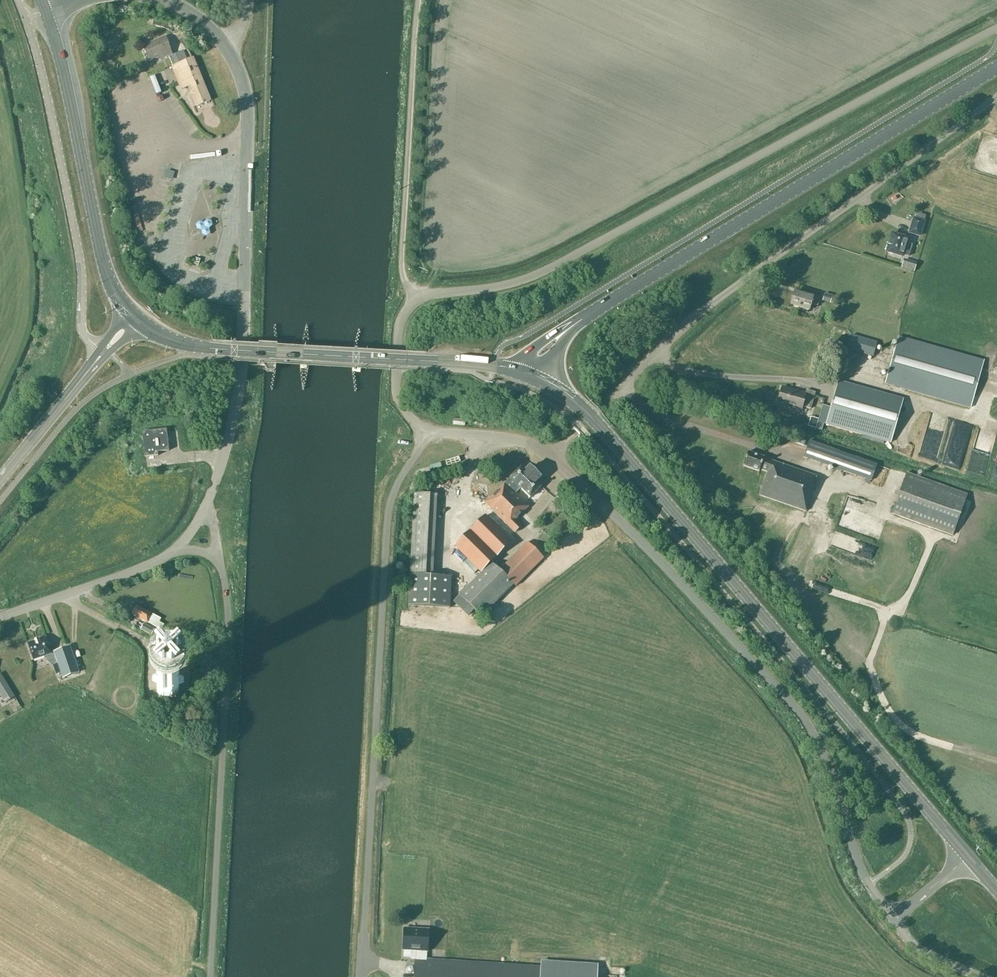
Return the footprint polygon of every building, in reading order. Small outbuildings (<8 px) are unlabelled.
[(181,50),(188,49),(185,36),(178,38),(181,50)] [(171,61),(174,60),(172,55),(173,55),(166,37),(143,46),(149,61),(159,57),(160,60),(170,56),(171,61)] [(189,87),(197,106),(210,101),(193,58),(189,60),(188,55),(182,58),(179,52),(173,55),(172,55),(174,60),(171,61),(173,66),(182,89),(189,87)] [(163,180),(171,183),(174,174),(165,171),(163,180)] [(919,236),(921,231),(924,221),(913,218),(909,233),(919,236)] [(203,223),(199,222),(195,225),(197,229),(201,231),(202,235),(207,237),(210,233),(209,229),(212,226),(211,221),(207,220),(203,223)] [(906,243),(907,238),(892,233),(886,252),(901,256),(902,254),(908,256),(912,245),(906,243)] [(790,305),(809,311),(810,304),(817,306),(819,299),(794,292),(790,305)] [(872,357),(877,343),(851,335),(847,350),(872,357)] [(970,408),(983,360),(898,337),(885,384),(970,408)] [(301,342),(300,366),(308,367),(309,343),(301,342)] [(248,345),(247,357),(260,358),(260,346),(248,345)] [(353,345),(352,369),(360,370),(361,345),(353,345)] [(844,379),(871,380),(872,360),(860,360),(860,355),(845,354),(844,379)] [(890,443),(902,399),(838,381),(826,425),(890,443)] [(805,394),(782,387),(777,404),(801,410),(802,406),(811,409),(816,392),(806,389),(805,394)] [(944,422),(938,421),(939,418),(929,416),(919,457),(935,460),(944,422)] [(824,420),(818,419),(816,429),(822,430),(824,420)] [(483,420),(482,426),(492,428),(494,422),(483,420)] [(142,432),(145,457),(158,456),(157,452),(169,451),(166,429),(142,432)] [(944,464),(959,467),(967,433),(952,429),(944,464)] [(809,441),(803,457),(871,481),(877,465),(809,441)] [(764,457),(748,452),(743,466),(759,471),(760,469),(767,472),(759,495),(806,511),(815,486),(813,485),(817,476),(764,458),(764,457)] [(967,470),(983,476),(987,464),(971,459),(967,470)] [(446,470),(457,467),(455,460),(444,462),(446,470)] [(530,498),(541,486),(537,482),(540,478),(529,467),(525,471),(521,467),(510,478),(530,498)] [(967,495),(906,473),(892,514),(952,535),(967,495)] [(443,484),(447,492),(453,489),(449,481),(443,484)] [(528,506),(504,483),(485,503),(515,532),(521,526),(515,520),(522,513),(528,506)] [(429,575),(430,539),(433,494),(414,493),(409,604),(427,604),(428,604),(453,606),(454,577),(429,575)] [(871,508),(872,503),(847,497),(845,507),(856,510),(857,505),(871,508)] [(471,528),(498,554),(514,538),(506,530),(503,532),(485,514),(471,528)] [(498,554),(471,528),(453,546),(480,572),(498,554)] [(499,570),(514,585),(516,586),(543,559),(536,552),(527,542),(517,552),(499,570)] [(867,546),(864,556),(870,559),(874,548),(867,546)] [(514,585),(499,570),(492,563),(459,595),(480,618),(514,585)] [(831,598),(833,591),(813,583),(810,590),(831,598)] [(136,606),(132,614),(156,627),(160,618),(136,606)] [(140,629),(151,635),(154,629),(143,624),(140,629)] [(51,653),(45,637),(28,644),(33,659),(51,653)] [(73,667),(67,648),(52,653),(53,656),(45,659),(46,661),(51,666),(56,664),(59,673),(73,667)] [(0,673),(0,674),(0,694),(1,696),(11,690),(0,673)] [(157,685),(156,689),(157,693),(159,696),(162,699),(166,700),(170,700),(174,699),(177,696),(179,693),(180,689),(179,685),(177,681),(174,679),(170,677),(166,677),(162,679),(159,681),(157,685)] [(423,959),(426,959),(427,951),(428,951),(429,930),(411,929),(410,958),(415,959),(415,958),(416,958),(423,959)] [(416,958),(415,958),(415,959),(414,976),(541,976),(541,966),(426,959),(423,959),(416,958)] [(599,963),(542,961),(542,976),(598,976),(599,963)]
